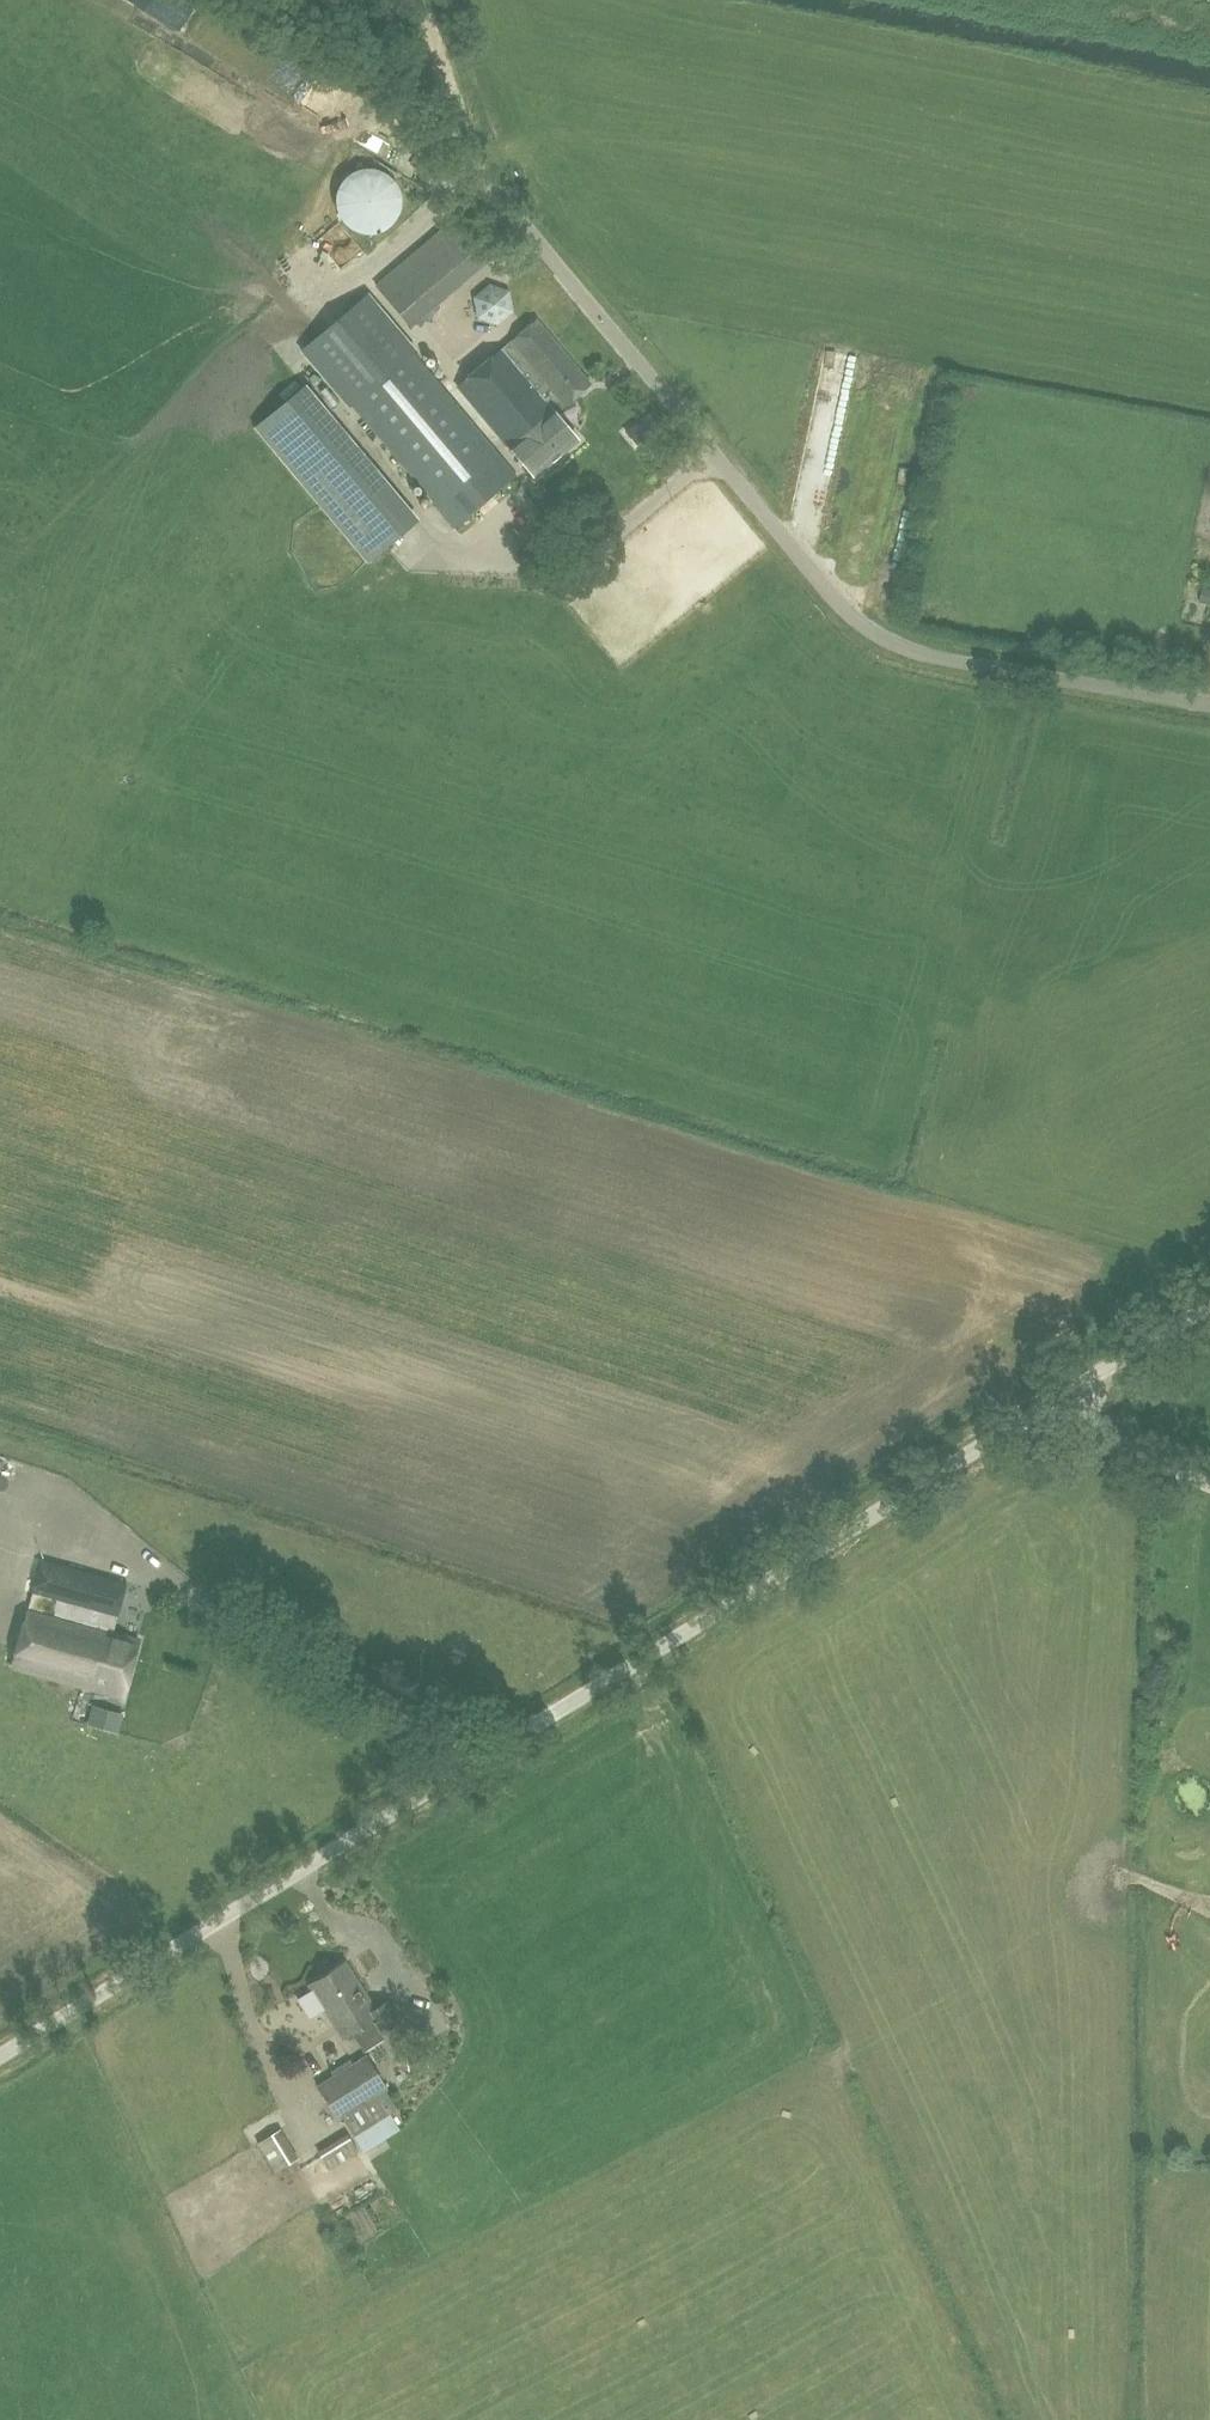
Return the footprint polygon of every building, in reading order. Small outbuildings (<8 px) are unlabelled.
[(381,279),(414,318),(493,253),(461,214),(381,279)] [(492,287),(481,312),(507,324),(519,300),(492,287)] [(515,475),(412,353),(415,350),(369,294),(302,349),(349,405),(352,402),(436,502),(434,504),(453,527),(515,475)] [(536,319),(458,385),(533,476),(577,439),(556,413),(590,384),(536,319)] [(373,549),(420,510),(372,454),(359,465),(304,401),(271,429),(373,549)] [(40,1559),(27,1608),(111,1632),(125,1584),(40,1559)] [(138,1640),(111,1632),(27,1608),(10,1664),(122,1696),(138,1640)] [(101,1705),(103,1726),(117,1725),(115,1704),(101,1705)] [(376,2006),(362,1985),(345,1960),(311,1982),(346,2034),(354,2029),(366,2048),(386,2035),(382,2029),(400,2017),(388,1998),(376,2006)] [(388,2089),(366,2053),(353,2063),(350,2057),(337,2065),(340,2070),(317,2083),(338,2121),(342,2118),(352,2135),(397,2108),(386,2090),(388,2089)] [(275,2130),(258,2142),(279,2171),(295,2160),(275,2130)] [(319,2151),(330,2168),(359,2151),(347,2133),(319,2151)]
